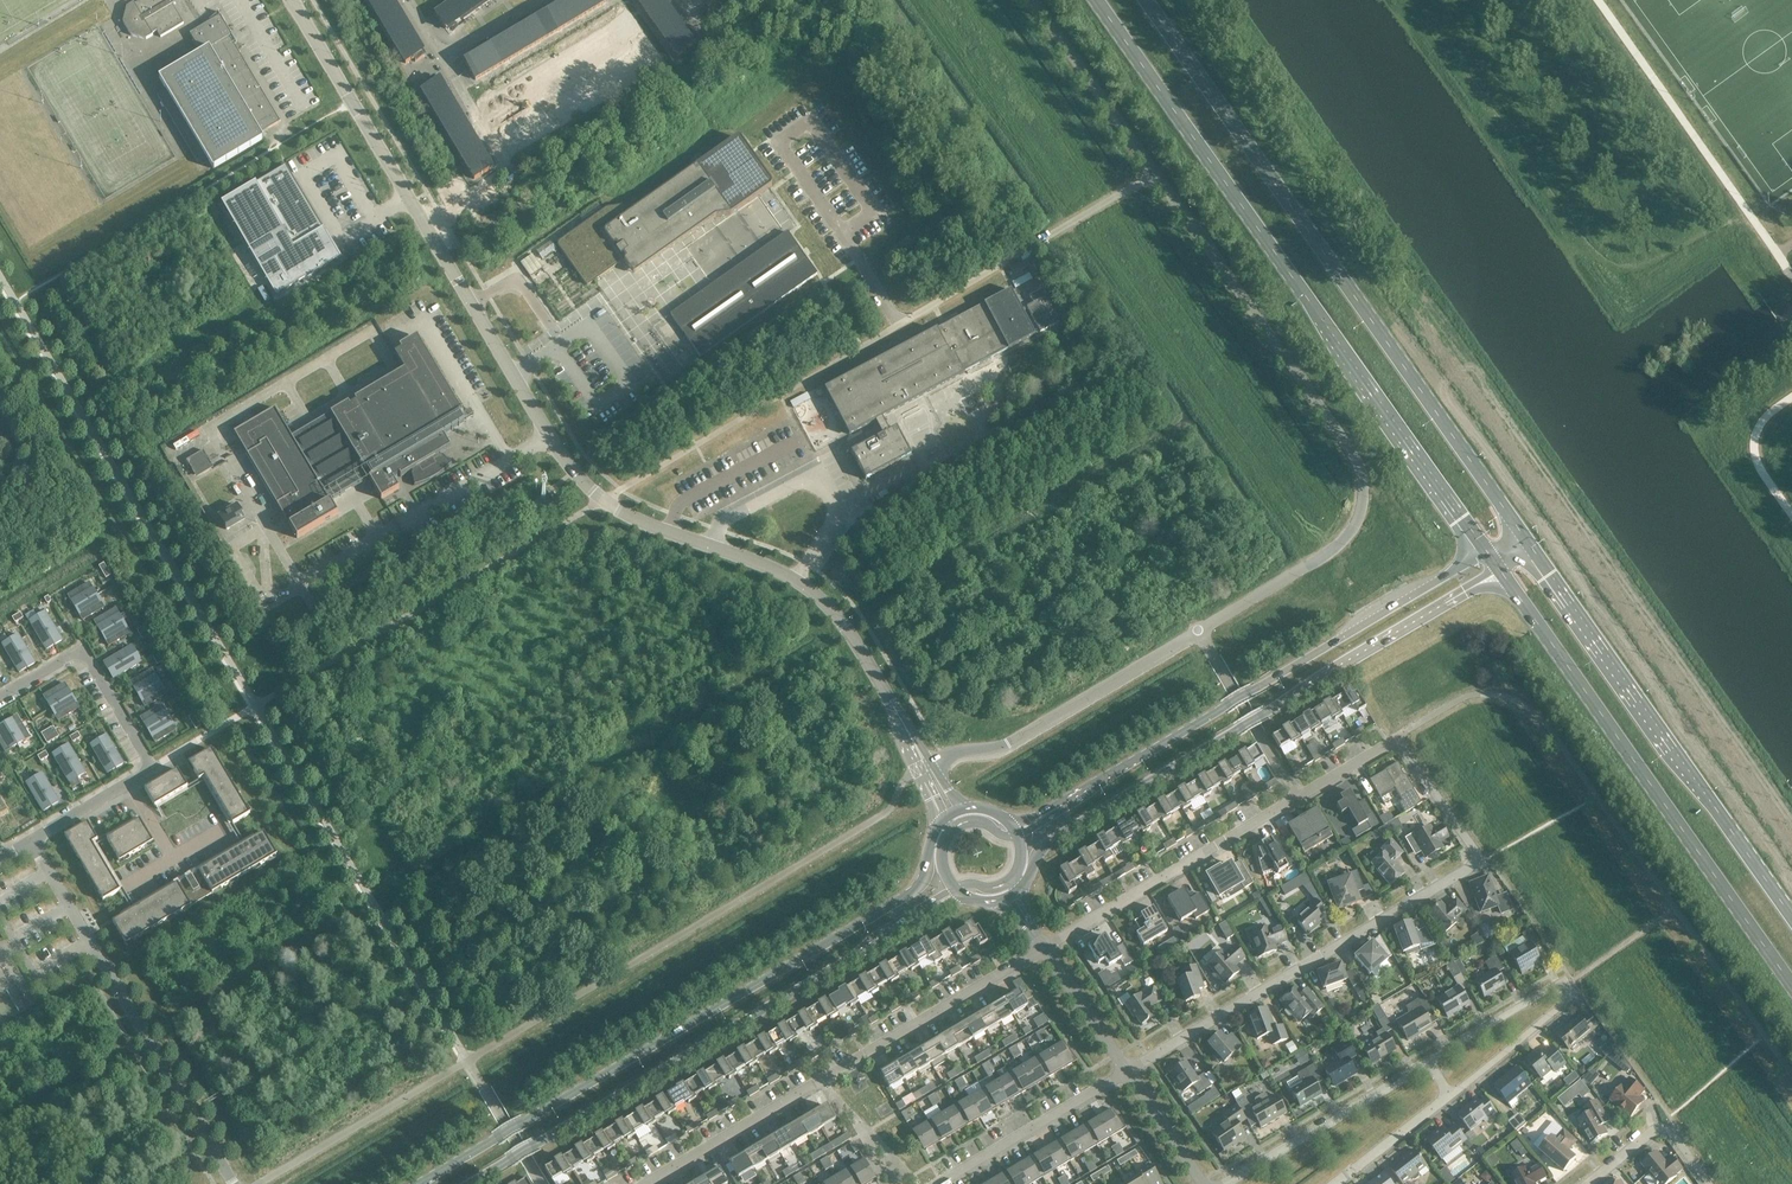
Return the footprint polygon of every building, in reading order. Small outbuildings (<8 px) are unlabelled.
[(130,35),(146,39),(153,35),(152,34),(157,31),(161,37),(183,23),(170,0),(138,0),(139,1),(134,4),(134,3),(127,7),(123,22),(130,35)] [(405,63),(413,59),(415,62),(425,55),(392,0),(367,0),(405,63)] [(434,14),(445,29),(449,35),(452,32),(452,31),(459,26),(459,27),(464,23),(462,20),(491,0),(454,0),(434,14)] [(465,64),(475,80),(607,2),(606,0),(567,0),(480,52),(478,49),(473,52),(466,57),(465,56),(462,58),(465,64)] [(677,58),(693,47),(698,43),(696,40),(695,41),(690,34),(691,33),(687,28),(684,30),(663,0),(637,0),(677,58)] [(219,16),(208,22),(190,34),(201,53),(159,78),(166,89),(157,94),(197,162),(206,157),(213,169),(263,139),(260,134),(281,121),(281,120),(279,121),(229,37),(231,35),(232,36),(218,11),(217,11),(219,16)] [(503,140),(502,141),(508,152),(507,153),(510,156),(511,155),(511,154),(651,71),(652,72),(653,71),(651,67),(650,68),(639,49),(506,128),(513,141),(506,145),(503,140)] [(437,76),(435,77),(427,82),(429,85),(421,90),(466,166),(474,179),(490,170),(496,166),(494,163),(493,163),(488,156),(489,156),(486,150),(483,152),(437,76)] [(623,261),(631,272),(631,273),(632,273),(633,274),(634,274),(635,274),(636,273),(673,247),(715,218),(715,217),(716,217),(729,216),(729,215),(730,215),(731,215),(770,188),(770,187),(771,187),(771,186),(771,185),(771,184),(771,183),(771,182),(741,140),(741,139),(740,139),(739,138),(738,138),(737,138),(736,138),(735,138),(735,139),(644,203),(643,203),(642,203),(607,208),(606,208),(606,209),(559,241),(559,242),(558,242),(558,243),(558,244),(557,244),(557,245),(558,246),(558,247),(584,284),(585,284),(585,285),(586,285),(587,285),(588,285),(589,285),(590,285),(623,261)] [(258,182),(223,211),(276,296),(340,257),(322,227),(286,165),(258,182)] [(817,274),(787,232),(670,314),(700,357),(817,274)] [(832,405),(835,409),(838,416),(848,434),(874,421),(882,435),(850,452),(865,480),(911,455),(896,428),(889,432),(881,417),(1035,335),(1011,290),(824,389),(825,392),(832,405)] [(418,344),(397,356),(407,373),(357,402),(359,406),(353,409),(351,406),(294,439),(277,411),(237,435),(288,522),(292,520),(295,526),(292,528),(300,541),(341,517),(333,504),(371,481),(384,502),(402,491),(397,484),(414,473),(415,475),(414,476),(417,488),(421,487),(422,486),(427,485),(430,484),(432,482),(437,480),(441,478),(444,475),(446,474),(449,471),(451,470),(453,467),(444,458),(443,459),(442,457),(453,450),(446,437),(466,425),(466,424),(472,420),(469,416),(463,419),(418,344)] [(189,464),(198,478),(215,468),(207,453),(189,464)] [(246,520),(239,507),(220,519),(227,532),(246,520)] [(68,595),(75,608),(97,595),(89,583),(68,595)] [(104,607),(97,595),(75,608),(82,620),(104,607)] [(94,621),(101,633),(123,621),(116,609),(94,621)] [(37,616),(54,645),(62,640),(45,612),(37,616)] [(46,650),(54,645),(37,616),(29,621),(46,650)] [(130,633),(123,621),(101,633),(109,646),(130,633)] [(18,634),(10,639),(27,668),(35,663),(18,634)] [(19,673),(27,668),(10,639),(2,644),(19,673)] [(103,663),(108,671),(137,654),(132,646),(103,663)] [(142,662),(137,654),(108,671),(113,679),(142,662)] [(130,682),(138,695),(159,682),(152,670),(130,682)] [(166,694),(159,682),(138,695),(145,707),(166,694)] [(43,696),(51,708),(72,695),(65,683),(43,696)] [(1347,692),(1333,700),(1342,715),(1343,715),(1341,713),(1350,707),(1352,709),(1355,707),(1358,712),(1366,708),(1356,692),(1353,694),(1349,688),(1347,692)] [(79,708),(72,695),(51,708),(58,720),(79,708)] [(1342,715),(1333,700),(1330,702),(1329,700),(1326,704),(1313,712),(1322,727),(1321,725),(1330,719),(1331,721),(1334,719),(1335,720),(1342,715)] [(140,718),(148,730),(169,717),(162,705),(140,718)] [(1322,727),(1313,712),(1310,714),(1309,712),(1306,716),(1293,724),(1302,739),(1300,737),(1310,731),(1311,733),(1314,731),(1315,732),(1322,727)] [(17,716),(5,723),(17,744),(29,737),(17,716)] [(176,730),(169,717),(148,730),(155,742),(176,730)] [(17,744),(5,723),(0,726),(0,743),(5,752),(17,744)] [(1302,739),(1293,724),(1290,726),(1288,724),(1286,728),(1272,737),(1279,749),(1290,743),(1291,744),(1294,743),(1294,744),(1302,739)] [(1352,733),(1355,738),(1365,732),(1363,727),(1352,733)] [(107,735),(98,740),(115,768),(123,764),(107,735)] [(1332,745),(1335,750),(1345,744),(1342,739),(1332,745)] [(107,773),(115,768),(98,740),(90,745),(107,773)] [(69,744),(60,749),(77,778),(86,773),(69,744)] [(1263,759),(1256,746),(1242,754),(1237,755),(1238,757),(1235,758),(1244,774),(1251,769),(1251,768),(1254,767),(1252,765),(1263,759)] [(69,783),(77,778),(60,749),(52,754),(69,783)] [(220,887),(227,882),(228,884),(229,883),(228,882),(236,877),(237,879),(252,870),(251,868),(259,864),(260,865),(268,860),(267,859),(275,854),(276,856),(277,855),(263,832),(255,837),(253,834),(242,840),(233,824),(250,814),(249,813),(247,814),(243,806),(245,805),(240,797),(238,798),(233,790),(235,789),(230,781),(228,782),(224,774),(226,773),(217,758),(215,759),(210,751),(212,750),(211,749),(189,763),(199,780),(188,787),(177,770),(144,789),(155,806),(157,809),(203,782),(239,842),(133,905),(97,845),(107,839),(120,862),(121,861),(120,859),(128,855),(129,857),(144,847),(143,846),(151,841),(152,843),(153,842),(140,819),(139,820),(137,817),(98,840),(87,823),(64,836),(65,837),(67,836),(71,844),(70,845),(79,860),(81,859),(85,867),(83,868),(88,876),(90,875),(94,883),(93,884),(94,885),(95,884),(100,892),(98,893),(103,901),(120,891),(130,907),(119,913),(121,917),(113,922),(126,945),(127,944),(126,942),(134,938),(135,939),(143,934),(142,933),(150,928),(151,930),(166,921),(165,919),(173,915),(174,916),(182,911),(181,910),(189,905),(190,907),(221,889),(220,887)] [(1312,757),(1315,762),(1325,756),(1322,751),(1312,757)] [(1244,774),(1235,758),(1222,766),(1217,767),(1218,769),(1215,771),(1224,786),(1231,781),(1231,780),(1234,779),(1233,777),(1242,771),(1244,774)] [(1292,769),(1294,774),(1305,768),(1302,763),(1292,769)] [(1405,813),(1421,803),(1413,790),(1414,789),(1406,775),(1405,775),(1404,775),(1401,771),(1403,770),(1398,763),(1397,763),(1383,770),(1385,773),(1371,781),(1374,787),(1375,789),(1376,789),(1379,795),(1393,787),(1401,801),(1398,802),(1405,813)] [(1224,786),(1215,771),(1201,778),(1197,779),(1198,781),(1195,783),(1203,798),(1211,793),(1210,792),(1213,791),(1212,789),(1222,783),(1223,786),(1224,786)] [(42,773),(34,778),(51,807),(59,802),(42,773)] [(43,811),(51,807),(34,778),(26,783),(43,811)] [(1265,785),(1267,790),(1277,784),(1275,779),(1265,785)] [(1203,798),(1195,783),(1181,790),(1176,791),(1177,793),(1174,795),(1183,810),(1191,805),(1190,804),(1193,803),(1192,801),(1202,795),(1203,798)] [(1244,797),(1247,802),(1257,796),(1254,791),(1244,797)] [(1357,804),(1356,803),(1349,791),(1339,797),(1342,802),(1336,805),(1341,814),(1347,810),(1357,827),(1360,826),(1360,827),(1363,826),(1362,824),(1367,821),(1365,817),(1372,813),(1364,800),(1357,804)] [(1183,810),(1174,795),(1161,803),(1156,803),(1157,805),(1154,807),(1163,822),(1170,817),(1170,816),(1173,815),(1172,813),(1181,807),(1183,810)] [(1224,809),(1227,814),(1237,808),(1234,803),(1224,809)] [(1163,822),(1154,807),(1140,815),(1136,815),(1137,817),(1134,819),(1143,834),(1150,829),(1149,828),(1152,827),(1151,825),(1161,819),(1163,822)] [(1288,826),(1302,850),(1304,853),(1333,836),(1317,809),(1316,810),(1306,816),(1307,817),(1299,821),(1299,820),(1289,826),(1288,826)] [(1204,821),(1207,826),(1217,820),(1214,815),(1204,821)] [(1393,830),(1402,825),(1398,817),(1388,823),(1393,830)] [(1143,834),(1134,819),(1120,827),(1115,827),(1117,829),(1113,831),(1122,846),(1130,841),(1129,840),(1132,839),(1131,837),(1141,831),(1142,834),(1143,834)] [(1391,830),(1388,823),(1380,828),(1384,834),(1391,830)] [(1439,842),(1448,837),(1441,825),(1432,831),(1429,827),(1414,836),(1413,833),(1405,838),(1413,852),(1418,849),(1421,850),(1426,858),(1442,848),(1439,842)] [(1183,833),(1186,838),(1196,832),(1194,827),(1183,833)] [(1122,846),(1113,831),(1100,839),(1095,839),(1098,844),(1095,846),(1105,862),(1112,858),(1109,852),(1112,851),(1111,849),(1120,843),(1122,846)] [(1347,836),(1339,840),(1343,846),(1351,842),(1347,836)] [(1276,869),(1277,872),(1278,873),(1287,868),(1288,869),(1295,865),(1286,851),(1280,855),(1270,838),(1260,843),(1263,848),(1259,850),(1258,849),(1261,858),(1259,859),(1259,858),(1258,859),(1263,876),(1263,875),(1263,873),(1276,869)] [(1163,845),(1166,850),(1176,844),(1173,839),(1163,845)] [(1381,856),(1380,855),(1378,855),(1376,855),(1373,858),(1372,861),(1372,863),(1371,864),(1390,885),(1404,873),(1393,861),(1402,854),(1391,841),(1382,849),(1385,852),(1381,856)] [(1105,862),(1095,846),(1082,854),(1077,855),(1080,860),(1077,862),(1087,878),(1094,874),(1091,868),(1094,866),(1093,865),(1102,859),(1104,863),(1105,862)] [(1143,857),(1146,862),(1156,856),(1153,851),(1143,857)] [(1087,878),(1077,862),(1064,870),(1059,870),(1062,876),(1059,878),(1068,894),(1076,889),(1073,884),(1076,882),(1075,880),(1084,875),(1086,878),(1087,878)] [(1219,868),(1207,875),(1219,896),(1241,883),(1244,888),(1253,883),(1240,862),(1232,866),(1230,864),(1220,870),(1219,868)] [(1123,869),(1125,874),(1136,868),(1133,863),(1123,869)] [(1356,893),(1363,890),(1364,890),(1357,870),(1349,873),(1347,869),(1346,870),(1347,872),(1336,879),(1337,881),(1328,884),(1338,910),(1347,907),(1346,905),(1350,904),(1350,905),(1359,902),(1356,893)] [(1300,882),(1305,882),(1308,879),(1305,873),(1297,877),(1300,882)] [(1102,881),(1105,886),(1115,880),(1112,875),(1102,881)] [(1498,905),(1498,906),(1501,913),(1511,909),(1506,894),(1496,898),(1488,876),(1470,883),(1481,912),(1498,905)] [(1082,893),(1085,898),(1095,892),(1092,887),(1082,893)] [(1189,899),(1183,889),(1167,899),(1181,921),(1193,914),(1196,919),(1209,911),(1199,893),(1189,899)] [(1270,904),(1266,896),(1259,900),(1263,908),(1270,904)] [(1428,914),(1444,933),(1457,922),(1455,920),(1466,911),(1456,899),(1448,906),(1449,907),(1446,910),(1440,903),(1428,914)] [(1309,905),(1311,907),(1296,921),(1308,934),(1316,927),(1314,925),(1322,919),(1319,916),(1325,911),(1315,900),(1309,905)] [(1167,931),(1153,907),(1140,915),(1142,917),(1134,921),(1140,931),(1136,934),(1143,946),(1167,931)] [(1226,921),(1219,925),(1222,931),(1230,927),(1226,921)] [(1435,945),(1425,928),(1418,932),(1416,928),(1413,930),(1410,922),(1394,928),(1403,953),(1406,951),(1407,955),(1420,950),(1420,951),(1435,945)] [(1487,924),(1479,928),(1486,939),(1500,931),(1497,925),(1490,929),(1487,924)] [(973,928),(971,925),(955,935),(964,951),(965,950),(962,947),(972,941),(973,943),(976,941),(979,947),(987,942),(977,926),(973,928)] [(1278,942),(1278,943),(1286,940),(1281,927),(1269,932),(1268,927),(1249,934),(1252,941),(1251,943),(1250,945),(1250,947),(1252,949),(1253,950),(1256,950),(1258,957),(1276,951),(1274,944),(1278,942)] [(1532,947),(1540,943),(1530,929),(1522,934),(1527,943),(1509,953),(1522,974),(1531,968),(1532,969),(1541,963),(1532,947)] [(951,937),(949,933),(932,943),(942,959),(940,955),(949,949),(951,951),(954,949),(957,955),(964,951),(955,935),(951,937)] [(1178,938),(1181,944),(1186,941),(1183,935),(1178,938)] [(1089,945),(1088,945),(1088,946),(1098,963),(1105,959),(1109,966),(1121,959),(1125,966),(1133,962),(1122,944),(1115,949),(1112,943),(1110,945),(1104,936),(1101,938),(1101,939),(1098,941),(1098,940),(1097,940),(1095,938),(1088,943),(1089,945)] [(1379,936),(1373,941),(1354,957),(1369,975),(1391,956),(1379,936)] [(1494,946),(1490,940),(1482,944),(1485,949),(1488,950),(1494,946)] [(929,945),(926,941),(910,951),(919,966),(917,963),(927,958),(928,960),(931,958),(934,963),(942,959),(932,943),(929,945)] [(1166,943),(1157,948),(1162,956),(1171,951),(1166,943)] [(1213,970),(1212,971),(1212,973),(1212,975),(1213,977),(1215,978),(1217,978),(1219,978),(1224,984),(1239,971),(1234,965),(1237,962),(1238,963),(1245,958),(1234,946),(1224,954),(1222,951),(1207,964),(1213,970)] [(1434,949),(1426,952),(1431,966),(1439,963),(1434,949)] [(919,966),(910,951),(889,963),(898,978),(899,978),(897,975),(907,970),(908,972),(911,970),(911,971),(919,966)] [(970,960),(972,964),(982,958),(980,954),(970,960)] [(1497,973),(1498,973),(1504,969),(1496,956),(1485,963),(1490,972),(1475,982),(1484,997),(1504,985),(1497,973)] [(1446,966),(1453,978),(1460,974),(1453,961),(1446,966)] [(898,978),(889,963),(869,975),(878,990),(877,988),(886,982),(887,984),(891,982),(891,983),(898,978)] [(1130,974),(1138,970),(1134,963),(1127,968),(1130,974)] [(1352,970),(1345,974),(1344,974),(1340,964),(1317,973),(1323,988),(1346,980),(1348,979),(1353,987),(1360,983),(1352,970)] [(1177,981),(1185,1002),(1200,997),(1197,990),(1204,988),(1195,965),(1182,970),(1185,978),(1177,981)] [(949,972),(952,976),(962,970),(959,966),(949,972)] [(1462,975),(1467,972),(1464,967),(1459,970),(1462,975)] [(1447,1017),(1469,1004),(1461,991),(1468,987),(1460,974),(1453,978),(1458,986),(1436,999),(1447,1017)] [(878,990),(869,975),(849,987),(858,1002),(857,1000),(866,994),(867,996),(870,994),(871,995),(878,990)] [(929,984),(932,988),(942,983),(939,978),(929,984)] [(1360,984),(1353,988),(1360,1000),(1367,996),(1360,984)] [(858,1002),(849,987),(829,999),(838,1014),(836,1012),(846,1006),(847,1008),(850,1006),(850,1007),(858,1002)] [(1141,1025),(1155,1015),(1149,1007),(1161,1000),(1162,1001),(1153,988),(1141,996),(1140,994),(1125,1005),(1134,1018),(1135,1017),(1141,1025)] [(1292,1015),(1297,1019),(1299,1022),(1311,1013),(1314,1016),(1323,1008),(1307,989),(1301,994),(1295,988),(1281,1001),(1287,1008),(1285,1010),(1285,1012),(1288,1016),(1291,1016),(1292,1015)] [(909,996),(912,1000),(922,995),(919,990),(909,996)] [(1010,992),(1002,996),(1013,1015),(1026,1007),(1029,1011),(1038,1005),(1027,991),(1027,992),(1021,996),(1019,992),(1012,996),(1010,992)] [(1013,1015),(1002,996),(995,1001),(997,1005),(991,1009),(999,1023),(1013,1015)] [(1425,1014),(1432,1010),(1423,996),(1405,1007),(1409,1014),(1396,1021),(1408,1041),(1432,1027),(1425,1014)] [(838,1014),(829,999),(808,1011),(817,1026),(818,1026),(816,1024),(826,1018),(827,1020),(830,1018),(830,1019),(838,1014)] [(888,1008),(891,1013),(901,1007),(899,1002),(888,1008)] [(1378,1005),(1371,1009),(1378,1021),(1385,1017),(1378,1005)] [(982,1008),(975,1013),(986,1031),(999,1023),(991,1009),(984,1012),(982,1008)] [(1266,1035),(1268,1035),(1270,1036),(1273,1045),(1287,1039),(1282,1026),(1274,1029),(1266,1008),(1248,1015),(1251,1024),(1250,1026),(1252,1031),(1254,1032),(1257,1039),(1266,1035)] [(1331,1015),(1337,1026),(1347,1020),(1341,1010),(1331,1015)] [(817,1026),(808,1011),(788,1023),(797,1038),(796,1036),(805,1030),(806,1032),(809,1030),(810,1031),(817,1026)] [(986,1031),(975,1013),(967,1017),(970,1021),(963,1025),(972,1039),(986,1031)] [(868,1020),(871,1025),(881,1019),(878,1014),(868,1020)] [(1571,1048),(1572,1049),(1574,1051),(1575,1051),(1579,1048),(1579,1046),(1577,1043),(1598,1026),(1588,1015),(1582,1020),(1579,1016),(1557,1035),(1570,1049),(1571,1048)] [(1325,1026),(1331,1022),(1328,1016),(1321,1019),(1325,1026)] [(1393,1029),(1385,1017),(1378,1021),(1382,1029),(1375,1033),(1378,1038),(1371,1042),(1370,1040),(1367,1040),(1364,1042),(1363,1044),(1364,1046),(1362,1047),(1372,1064),(1383,1057),(1382,1056),(1387,1054),(1387,1055),(1395,1050),(1386,1033),(1393,1029)] [(797,1038),(788,1023),(768,1035),(777,1050),(776,1048),(785,1042),(786,1044),(789,1042),(790,1043),(797,1038)] [(955,1025),(947,1029),(958,1047),(972,1039),(963,1025),(957,1029),(955,1025)] [(848,1032),(851,1037),(861,1031),(858,1026),(848,1032)] [(1022,1030),(1025,1036),(1032,1031),(1029,1026),(1022,1030)] [(958,1047),(947,1029),(940,1033),(942,1037),(936,1041),(944,1055),(958,1047)] [(1048,1039),(1042,1030),(1039,1032),(1044,1041),(1048,1039)] [(1044,1041),(1039,1032),(1035,1034),(1041,1043),(1044,1041)] [(1015,1034),(1008,1038),(1012,1044),(1018,1040),(1015,1034)] [(777,1050),(768,1035),(747,1047),(756,1062),(757,1062),(755,1060),(765,1054),(766,1056),(769,1054),(769,1055),(777,1050)] [(1217,1037),(1216,1036),(1208,1044),(1216,1053),(1213,1056),(1220,1063),(1223,1061),(1224,1062),(1242,1047),(1231,1035),(1225,1040),(1222,1036),(1218,1040),(1216,1038),(1217,1037)] [(828,1044),(830,1049),(840,1043),(838,1038),(828,1044)] [(1012,1044),(1008,1038),(1002,1042),(1005,1048),(1012,1044)] [(920,1045),(931,1064),(934,1069),(947,1061),(944,1055),(936,1041),(930,1045),(927,1041),(920,1045)] [(1063,1041),(1049,1049),(1061,1070),(1077,1060),(1063,1041)] [(1290,1054),(1297,1050),(1292,1041),(1285,1045),(1290,1054)] [(1347,1042),(1339,1047),(1334,1050),(1339,1060),(1332,1064),(1331,1064),(1326,1067),(1325,1068),(1324,1069),(1334,1086),(1356,1073),(1348,1060),(1355,1055),(1347,1042)] [(931,1064),(920,1045),(912,1050),(915,1054),(908,1057),(917,1072),(931,1064)] [(1021,1055),(1016,1046),(1012,1048),(1017,1057),(1021,1055)] [(1538,1050),(1526,1060),(1531,1067),(1530,1068),(1536,1075),(1537,1074),(1542,1079),(1553,1069),(1555,1073),(1566,1064),(1552,1046),(1545,1052),(1545,1053),(1542,1056),(1538,1050)] [(756,1062),(747,1047),(727,1059),(736,1074),(737,1074),(735,1072),(744,1066),(745,1068),(749,1066),(749,1067),(756,1062)] [(1017,1057),(1012,1048),(1008,1050),(1014,1059),(1017,1057)] [(1061,1070),(1049,1049),(1036,1057),(1048,1078),(1061,1070)] [(1297,1061),(1306,1055),(1303,1049),(1293,1055),(1297,1061)] [(807,1056),(810,1061),(820,1055),(817,1050),(807,1056)] [(987,1050),(981,1054),(984,1060),(991,1056),(987,1050)] [(984,1060),(981,1054),(974,1058),(977,1064),(984,1060)] [(900,1057),(892,1061),(903,1080),(917,1072),(908,1057),(902,1061),(900,1057)] [(1048,1078),(1036,1057),(1022,1065),(1034,1086),(1048,1078)] [(736,1074),(727,1059),(707,1071),(716,1086),(715,1084),(724,1078),(725,1080),(728,1078),(729,1079),(736,1074)] [(903,1080),(892,1061),(885,1066),(887,1070),(881,1074),(889,1088),(903,1080)] [(1203,1074),(1198,1077),(1196,1078),(1185,1061),(1170,1072),(1183,1091),(1191,1086),(1194,1087),(1199,1094),(1212,1086),(1203,1074)] [(787,1068),(790,1073),(800,1067),(797,1062),(787,1068)] [(994,1071),(988,1062),(985,1064),(990,1073),(994,1071)] [(990,1073),(985,1064),(981,1066),(987,1075),(990,1073)] [(1303,1084),(1291,1091),(1300,1106),(1321,1094),(1315,1084),(1323,1080),(1313,1064),(1297,1074),(1303,1084)] [(1034,1086),(1022,1065),(1009,1073),(1021,1094),(1034,1086)] [(960,1066),(953,1070),(957,1076),(963,1072),(960,1066)] [(1521,1102),(1517,1097),(1517,1096),(1532,1084),(1536,1090),(1518,1067),(1509,1074),(1509,1077),(1506,1080),(1503,1079),(1494,1086),(1513,1109),(1521,1102)] [(1578,1070),(1583,1076),(1589,1071),(1586,1067),(1582,1067),(1578,1070)] [(957,1076),(953,1070),(947,1074),(950,1080),(957,1076)] [(1592,1070),(1584,1078),(1591,1087),(1600,1076),(1592,1070)] [(716,1086),(707,1071),(687,1083),(696,1099),(696,1098),(694,1096),(704,1090),(705,1092),(708,1090),(709,1091),(716,1086)] [(1575,1071),(1569,1076),(1574,1082),(1580,1077),(1575,1071)] [(1262,1080),(1269,1076),(1267,1072),(1260,1076),(1262,1080)] [(1021,1094),(1009,1073),(995,1081),(1007,1102),(1021,1094)] [(767,1080),(770,1085),(780,1079),(777,1074),(767,1080)] [(967,1087),(961,1078),(958,1080),(963,1089),(967,1087)] [(1615,1091),(1613,1091),(1610,1094),(1610,1097),(1612,1098),(1610,1100),(1618,1107),(1617,1108),(1623,1113),(1624,1112),(1630,1117),(1638,1108),(1636,1106),(1641,1100),(1638,1098),(1644,1091),(1630,1079),(1624,1085),(1623,1085),(1617,1092),(1615,1091)] [(963,1089),(958,1080),(954,1082),(959,1091),(963,1089)] [(1573,1087),(1582,1098),(1591,1091),(1582,1080),(1573,1087)] [(1007,1102),(995,1081),(982,1089),(994,1110),(1007,1102)] [(696,1099),(687,1083),(666,1095),(675,1111),(676,1110),(674,1108),(684,1102),(685,1104),(688,1102),(688,1103),(696,1099)] [(932,1083),(926,1087),(929,1092),(936,1088),(932,1083)] [(747,1092),(749,1097),(759,1091),(757,1086),(747,1092)] [(929,1092),(926,1087),(919,1091),(922,1096),(929,1092)] [(1209,1103),(1219,1097),(1214,1088),(1204,1095),(1209,1103)] [(994,1110),(982,1089),(968,1097),(980,1118),(994,1110)] [(940,1103),(934,1094),(931,1096),(936,1105),(940,1103)] [(1286,1113),(1276,1095),(1268,1099),(1266,1095),(1263,1094),(1255,1099),(1255,1102),(1257,1106),(1250,1110),(1261,1128),(1271,1122),(1271,1120),(1275,1118),(1275,1119),(1286,1113)] [(675,1111),(666,1095),(646,1107),(655,1123),(655,1122),(654,1120),(663,1114),(664,1116),(667,1114),(668,1115),(675,1111)] [(1564,1095),(1558,1099),(1565,1107),(1571,1103),(1564,1095)] [(936,1105),(931,1096),(927,1098),(932,1107),(936,1105)] [(980,1118),(968,1097),(955,1105),(967,1126),(980,1118)] [(726,1104),(729,1109),(739,1103),(736,1098),(726,1104)] [(1458,1115),(1471,1131),(1484,1120),(1486,1122),(1497,1113),(1486,1099),(1480,1104),(1476,1099),(1469,1105),(1470,1106),(1458,1115)] [(1577,1120),(1590,1143),(1607,1134),(1602,1125),(1609,1121),(1597,1100),(1584,1108),(1587,1114),(1577,1120)] [(902,1101),(895,1105),(899,1110),(905,1107),(902,1101)] [(967,1126),(955,1105),(941,1113),(953,1134),(967,1126)] [(817,1106),(810,1110),(821,1129),(835,1120),(827,1106),(820,1110),(817,1106)] [(1223,1115),(1227,1122),(1211,1133),(1224,1151),(1238,1141),(1238,1142),(1246,1137),(1237,1125),(1239,1124),(1238,1124),(1243,1120),(1243,1121),(1245,1120),(1236,1106),(1223,1115)] [(655,1123),(646,1107),(626,1119),(635,1135),(635,1134),(634,1132),(643,1126),(644,1128),(647,1126),(648,1127),(655,1123)] [(1112,1109),(1098,1117),(1110,1137),(1126,1128),(1112,1109)] [(706,1116),(709,1121),(719,1115),(716,1110),(706,1116)] [(821,1129),(810,1110),(803,1115),(805,1119),(799,1122),(807,1137),(821,1129)] [(910,1121),(904,1111),(901,1113),(906,1123),(910,1121)] [(953,1134),(941,1113),(928,1121),(940,1142),(953,1134)] [(1507,1121),(1516,1132),(1527,1123),(1522,1117),(1518,1121),(1514,1116),(1507,1121)] [(1110,1137),(1098,1117),(1084,1125),(1096,1145),(1110,1137)] [(635,1135),(626,1119),(606,1131),(614,1147),(615,1146),(613,1144),(623,1138),(624,1140),(627,1138),(627,1139),(635,1135)] [(940,1142),(928,1121),(914,1129),(926,1150),(940,1142)] [(686,1128),(689,1133),(699,1127),(696,1122),(686,1128)] [(790,1122),(783,1126),(794,1145),(807,1137),(799,1122),(792,1126),(790,1122)] [(1096,1145),(1084,1125),(1071,1133),(1083,1153),(1096,1145)] [(794,1145),(783,1126),(775,1131),(778,1135),(771,1139),(780,1153),(794,1145)] [(1455,1126),(1446,1133),(1442,1128),(1427,1140),(1431,1146),(1430,1146),(1430,1150),(1433,1154),(1437,1155),(1438,1154),(1442,1159),(1466,1140),(1455,1126)] [(1540,1150),(1564,1171),(1576,1158),(1567,1150),(1570,1147),(1571,1148),(1576,1141),(1564,1130),(1555,1140),(1552,1137),(1540,1150)] [(614,1147),(606,1131),(585,1144),(594,1159),(595,1158),(593,1156),(602,1150),(603,1152),(607,1150),(607,1151),(614,1147)] [(851,1138),(848,1133),(841,1137),(844,1143),(851,1138)] [(1083,1153),(1071,1133),(1057,1141),(1069,1161),(1083,1153)] [(665,1140),(668,1145),(678,1139),(676,1134),(665,1140)] [(763,1138),(755,1143),(766,1161),(780,1153),(771,1139),(765,1142),(763,1138)] [(859,1151),(853,1141),(849,1144),(855,1153),(859,1151)] [(1069,1161),(1057,1141),(1044,1149),(1056,1169),(1069,1161)] [(766,1161),(755,1143),(748,1147),(750,1151),(744,1155),(752,1169),(766,1161)] [(1118,1143),(1115,1145),(1120,1155),(1124,1152),(1118,1143)] [(594,1159),(585,1144),(565,1156),(574,1171),(574,1170),(573,1168),(582,1162),(583,1164),(586,1162),(587,1163),(594,1159)] [(1120,1155),(1115,1145),(1111,1148),(1117,1157),(1120,1155)] [(645,1152),(648,1157),(658,1151),(655,1146),(645,1152)] [(1525,1147),(1518,1151),(1523,1157),(1529,1152),(1525,1147)] [(823,1148),(816,1152),(819,1157),(826,1153),(823,1148)] [(1056,1169),(1044,1149),(1030,1157),(1042,1177),(1056,1169)] [(1478,1152),(1482,1158),(1486,1154),(1482,1149),(1478,1152)] [(1138,1155),(1135,1150),(1126,1156),(1129,1161),(1138,1155)] [(1430,1169),(1422,1159),(1422,1158),(1421,1156),(1420,1157),(1415,1150),(1391,1168),(1403,1183),(1412,1178),(1413,1179),(1415,1179),(1418,1177),(1419,1174),(1418,1173),(1426,1166),(1429,1170),(1430,1169)] [(819,1157),(816,1152),(809,1156),(813,1161),(819,1157)] [(1677,1176),(1676,1175),(1682,1169),(1673,1157),(1666,1163),(1657,1152),(1655,1153),(1657,1155),(1645,1165),(1644,1163),(1642,1164),(1658,1183),(1657,1183),(1667,1183),(1677,1176)] [(738,1178),(752,1169),(744,1155),(738,1159),(735,1155),(727,1159),(738,1178)] [(574,1171),(565,1156),(544,1168),(552,1180),(562,1174),(563,1176),(566,1174),(567,1175),(574,1171)] [(1129,1161),(1126,1156),(1117,1161),(1120,1166),(1129,1161)] [(832,1166),(827,1157),(823,1159),(829,1168),(832,1166)] [(1030,1157),(1017,1165),(1028,1183),(1031,1183),(1042,1177),(1030,1157)] [(625,1164),(628,1169),(638,1163),(635,1158),(625,1164)] [(829,1168),(823,1159),(820,1161),(825,1171),(829,1168)] [(1091,1159),(1088,1161),(1093,1171),(1097,1168),(1091,1159)] [(847,1169),(856,1183),(868,1183),(873,1181),(861,1161),(847,1169)] [(1093,1171),(1088,1161),(1084,1164),(1090,1173),(1093,1171)] [(795,1164),(789,1168),(792,1174),(799,1170),(795,1164)] [(1017,1165),(1003,1173),(1010,1183),(1028,1183),(1017,1165)] [(1136,1173),(1143,1183),(1161,1183),(1150,1165),(1136,1173)] [(1535,1183),(1538,1180),(1539,1181),(1547,1177),(1540,1165),(1528,1171),(1526,1167),(1510,1176),(1515,1183),(1535,1183)] [(705,1178),(708,1183),(727,1183),(716,1166),(709,1170),(711,1174),(705,1178)] [(1111,1171),(1108,1166),(1099,1171),(1102,1177),(1111,1171)] [(792,1174),(789,1168),(782,1172),(785,1178),(792,1174)] [(847,1169),(834,1177),(838,1183),(856,1183),(847,1169)] [(605,1176),(607,1181),(617,1175),(615,1170),(605,1176)] [(1102,1177),(1099,1171),(1090,1177),(1093,1182),(1102,1177)] [(800,1173),(796,1175),(802,1183),(803,1183),(806,1182),(800,1173)] [(1003,1173),(990,1181),(992,1183),(1010,1183),(1003,1173)] [(1136,1173),(1136,1174),(1138,1177),(1126,1183),(1143,1183),(1136,1173)] [(1384,1173),(1370,1183),(1392,1183),(1384,1173)] [(1456,1180),(1451,1174),(1445,1179),(1449,1183),(1450,1183),(1456,1180)] [(796,1175),(793,1177),(797,1183),(802,1183),(796,1175)] [(1061,1177),(1065,1183),(1070,1183),(1064,1175),(1061,1177)]
